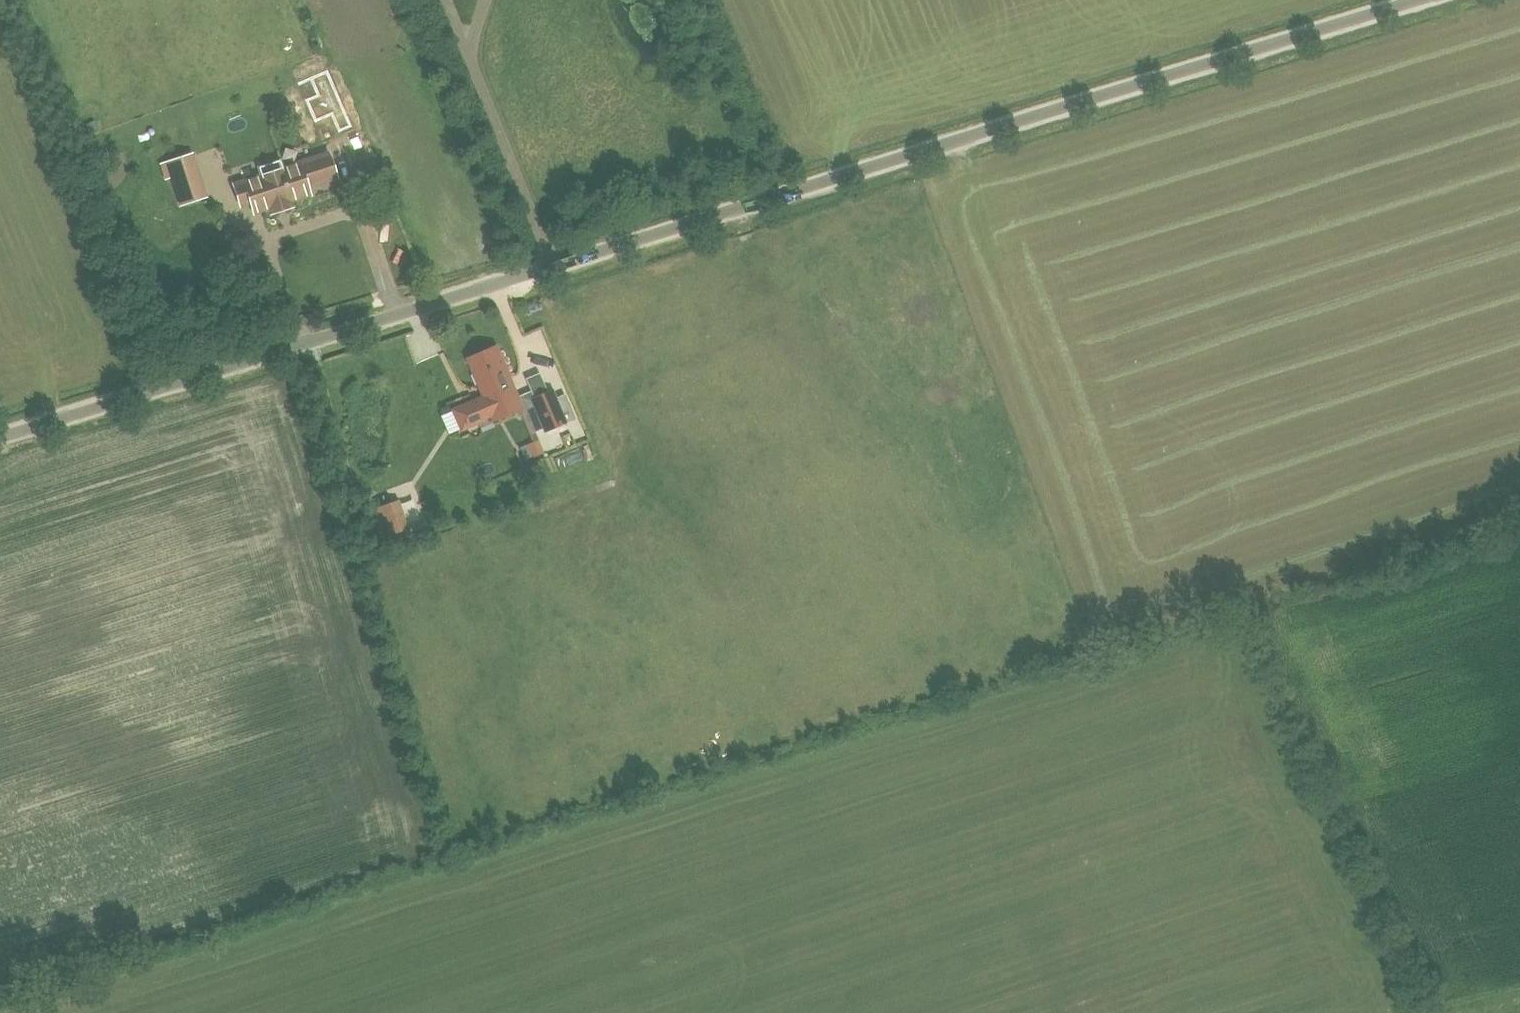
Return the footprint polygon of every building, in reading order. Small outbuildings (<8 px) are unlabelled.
[(327,70),(310,78),(308,79),(301,82),(299,83),(299,84),(306,100),(315,121),(320,119),(327,136),(339,131),(351,126),(327,70)] [(308,187),(337,177),(329,153),(284,168),(281,158),(257,166),(260,176),(234,184),(241,204),(251,201),(254,212),(272,206),(274,211),(289,206),(288,201),(310,194),(308,187)] [(181,202),(200,196),(195,182),(176,188),(181,202)] [(485,396),(455,409),(463,427),(477,422),(478,425),(495,418),(502,415),(513,410),(515,410),(521,407),(524,414),(536,441),(539,440),(535,432),(545,428),(532,399),(534,398),(531,390),(517,396),(496,347),(469,359),(485,396)] [(534,398),(532,399),(545,428),(545,430),(565,422),(566,421),(573,418),(563,394),(556,397),(553,390),(547,392),(534,398)] [(536,441),(527,445),(530,451),(532,457),(544,452),(539,440),(536,441)] [(407,521),(385,529),(387,537),(409,529),(407,521)]
